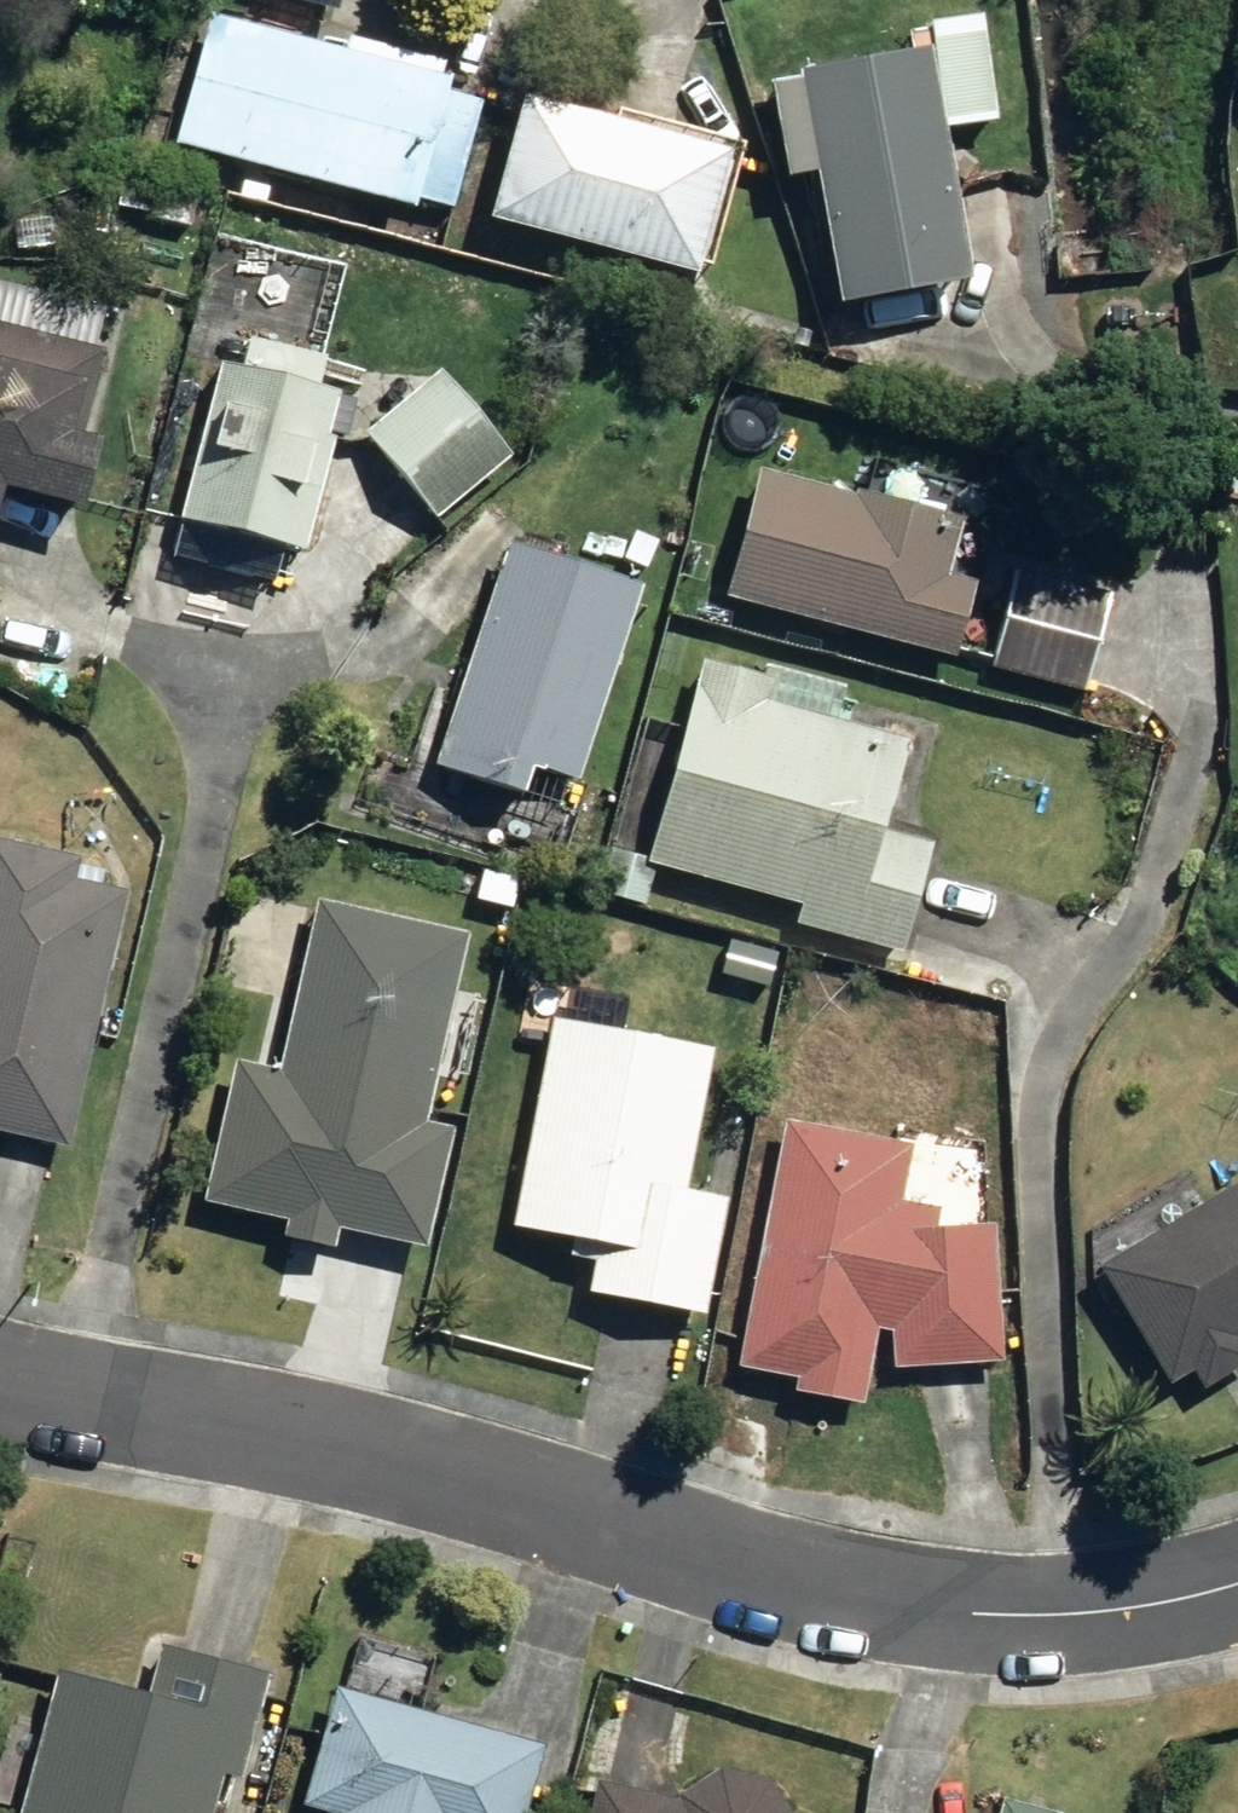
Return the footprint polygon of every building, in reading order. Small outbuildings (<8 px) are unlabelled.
[(196,78),(178,142),(416,209),(419,196),(455,206),(484,101),(449,91),(452,78),(213,14),(196,78)] [(819,172),(843,302),(977,279),(936,46),(772,75),(789,177),(819,172)] [(498,219),(701,274),(735,150),(532,94),(498,219)] [(5,486),(88,507),(105,441),(72,433),(77,416),(84,418),(101,348),(0,323),(0,506),(5,486)] [(184,518),(311,549),(339,438),(329,436),(340,390),(320,384),(323,373),(363,383),(368,367),(250,338),(244,365),(223,361),(184,518)] [(368,428),(436,517),(511,457),(444,370),(368,428)] [(731,597),(957,656),(976,583),(947,576),(963,515),(861,488),(858,495),(764,472),(731,597)] [(440,765),(527,794),(536,767),(579,780),(643,588),(511,545),(440,765)] [(995,664),(1089,691),(1115,593),(1022,568),(995,664)] [(801,924),(906,952),(937,844),(885,830),(910,740),(836,719),(846,687),(768,664),(749,730),(694,714),(654,859),(805,901),(801,924)] [(69,1144),(128,891),(76,880),(81,860),(0,841),(0,1129),(69,1144)] [(604,894),(647,901),(655,860),(614,853),(604,894)] [(476,897),(514,905),(521,878),(483,868),(476,897)] [(340,1229),(430,1249),(457,1127),(429,1121),(470,931),(321,899),(284,1072),(237,1063),(207,1202),(291,1219),(288,1237),(335,1247),(340,1229)] [(592,1292),(709,1314),(730,1200),(691,1192),(718,1051),(556,1020),(518,1229),(600,1243),(592,1292)] [(800,1389),(864,1401),(878,1326),(894,1330),(898,1369),(1004,1360),(994,1226),(936,1230),(941,1209),(901,1201),(912,1146),(790,1122),(744,1365),(801,1377),(800,1389)] [(1208,1391),(1237,1371),(1237,1187),(1108,1267),(1178,1381),(1195,1371),(1208,1391)] [(226,1775),(246,1780),(272,1674),(168,1647),(154,1697),(61,1673),(25,1812),(216,1812),(226,1775)] [(547,1744),(338,1687),(307,1803),(341,1812),(528,1812),(547,1744)] [(776,1784),(721,1771),(682,1797),(681,1802),(599,1785),(593,1812),(794,1812),(776,1784)] [(1005,1802),(1003,1812),(1044,1812),(1005,1802)]
